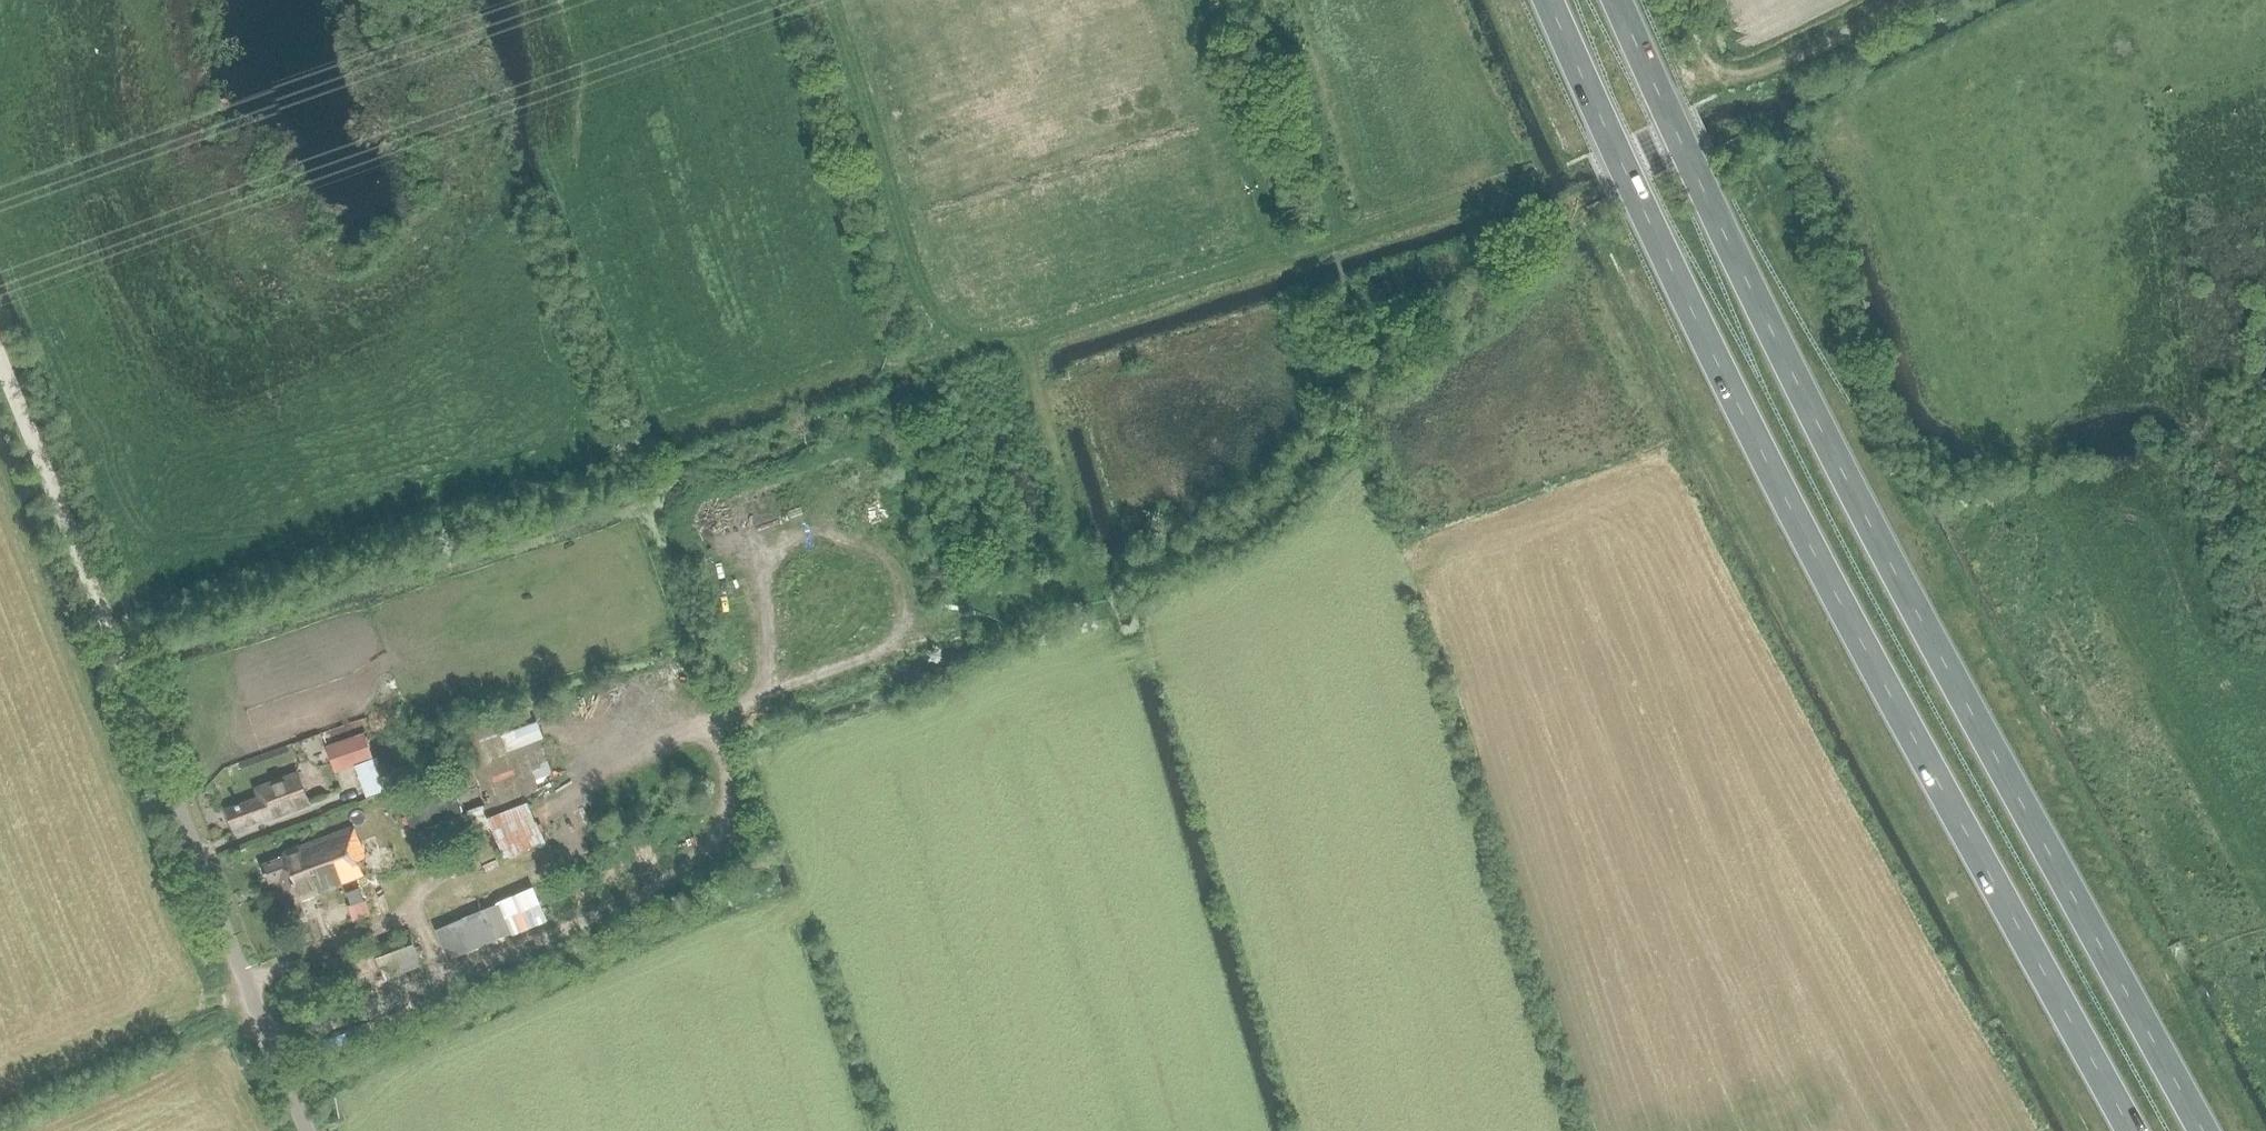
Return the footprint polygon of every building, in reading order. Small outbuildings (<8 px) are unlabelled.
[(528,707),(456,729),(485,805),(489,816),(525,803),(523,797),(556,784),(528,707)] [(335,773),(360,764),(351,737),(326,746),(335,773)] [(228,808),(235,826),(244,823),(245,828),(273,818),(272,815),(309,801),(297,772),(257,788),(260,796),(228,808)] [(455,790),(404,806),(412,832),(463,816),(455,790)] [(361,866),(365,851),(360,837),(358,838),(352,823),(282,849),(284,854),(261,863),(268,880),(279,875),(283,885),(280,886),(285,900),(288,898),(295,917),(306,913),(301,898),(364,874),(361,866)] [(534,889),(436,930),(448,960),(547,919),(534,889)] [(420,965),(408,933),(371,948),(383,980),(420,965)]
